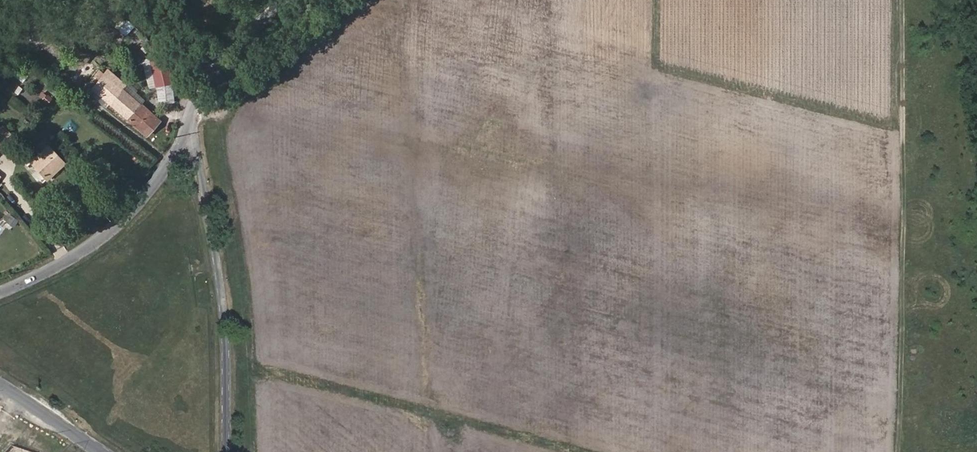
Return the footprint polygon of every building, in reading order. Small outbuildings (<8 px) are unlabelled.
[(26,36),(20,31),(10,45),(17,49),(26,36)] [(171,75),(167,55),(147,60),(151,79),(154,78),(159,102),(176,99),(173,85),(173,82),(165,84),(164,77),(171,75)] [(110,104),(124,88),(100,67),(86,83),(110,104)] [(156,116),(124,88),(110,104),(141,131),(156,116)] [(45,104),(51,97),(41,90),(36,97),(45,104)] [(9,137),(2,129),(0,130),(0,146),(9,137)] [(26,163),(44,182),(65,161),(48,143),(26,163)] [(14,226),(18,219),(10,214),(6,221),(14,226)]
